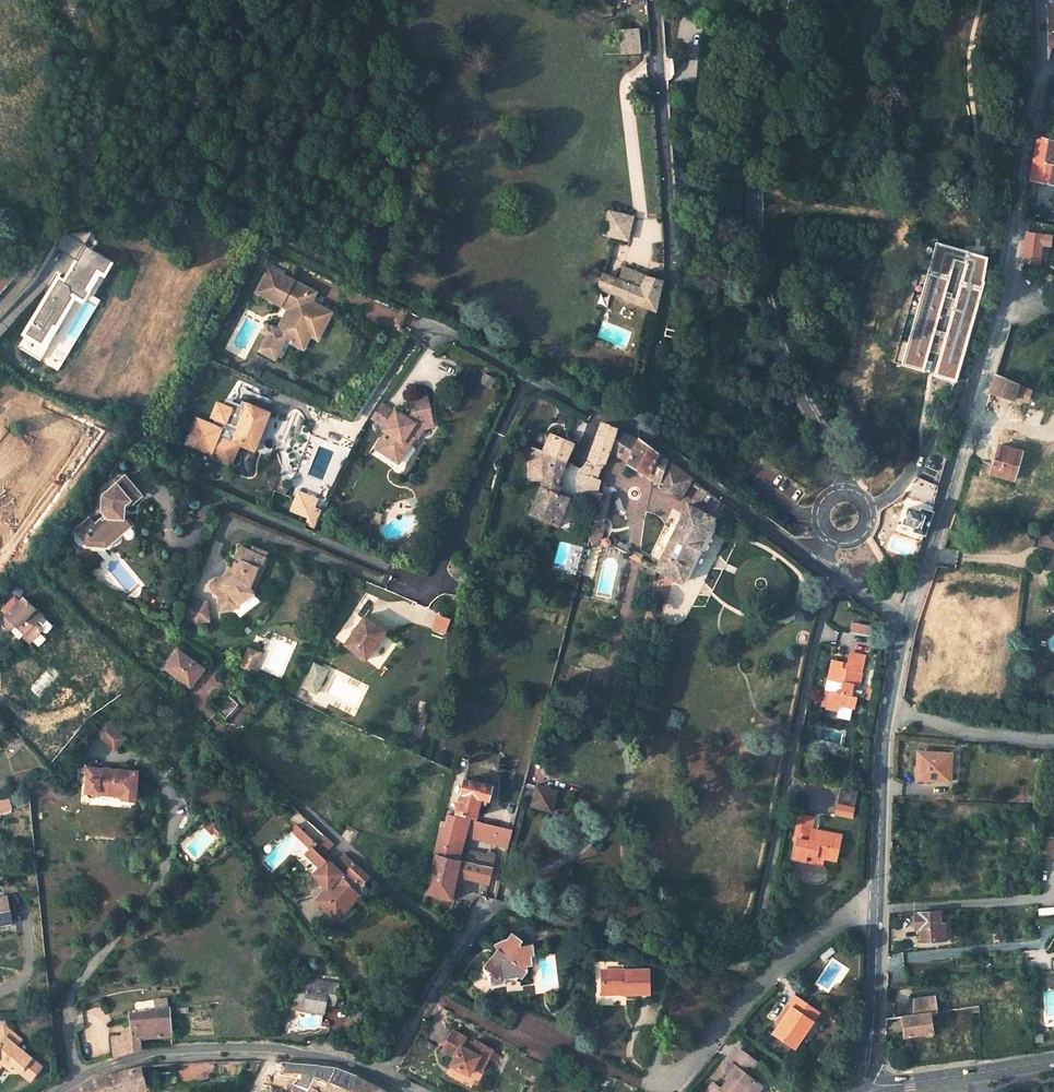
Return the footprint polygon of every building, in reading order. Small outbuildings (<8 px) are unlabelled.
[(620,27),(622,51),(639,50),(637,26),(620,27)] [(1030,178),(1053,183),(1053,150),(1052,150),(1053,140),(1042,137),(1037,139),(1030,178)] [(606,209),(599,236),(626,242),(632,215),(606,209)] [(1026,233),(1023,252),(1037,255),(1040,235),(1026,233)] [(86,291),(82,289),(96,266),(102,270),(109,258),(86,246),(64,281),(58,279),(26,332),(40,341),(51,322),(54,323),(70,296),(68,295),(71,290),(82,296),(86,291)] [(40,341),(26,332),(18,344),(41,357),(76,299),(84,304),(86,300),(101,276),(105,278),(115,261),(109,258),(102,270),(96,266),(82,289),(86,291),(82,296),(71,290),(68,295),(70,296),(54,323),(51,322),(40,341)] [(594,287),(653,310),(660,276),(624,264),(619,277),(601,270),(594,287)] [(308,291),(269,270),(257,292),(291,310),(286,320),(288,321),(282,333),(280,331),(281,330),(276,327),(274,329),(272,328),(260,351),(274,358),(285,338),(294,343),(300,341),(311,320),(316,319),(320,311),(319,306),(304,298),(308,291)] [(676,338),(678,331),(664,327),(662,335),(676,338)] [(495,379),(483,373),(478,382),(490,389),(495,379)] [(994,374),(989,392),(1014,399),(1014,395),(1025,398),(1027,388),(994,374)] [(195,417),(185,444),(211,454),(210,457),(230,466),(239,445),(254,451),(269,412),(241,401),(239,405),(225,399),(222,405),(216,402),(210,417),(223,422),(221,428),(195,417)] [(386,433),(375,451),(398,465),(414,439),(416,440),(422,427),(432,425),(427,400),(409,404),(410,409),(398,412),(396,411),(396,412),(381,403),(371,419),(385,428),(384,431),(386,433)] [(678,501),(691,480),(636,437),(612,426),(601,423),(588,457),(580,467),(577,470),(574,484),(581,486),(599,493),(602,482),(591,477),(597,463),(602,465),(606,453),(629,459),(628,462),(659,483),(656,488),(676,501),(678,501)] [(527,512),(555,525),(561,512),(557,510),(563,494),(556,491),(557,485),(556,482),(559,473),(564,461),(571,463),(580,447),(549,435),(541,452),(541,487),(527,512)] [(990,473),(1014,479),(1022,451),(998,445),(990,473)] [(122,503),(125,506),(140,493),(123,474),(120,476),(134,493),(122,503)] [(91,519),(81,527),(88,536),(101,536),(113,525),(120,532),(129,525),(122,517),(117,517),(117,515),(118,514),(119,514),(120,513),(121,511),(121,510),(121,509),(121,508),(119,507),(118,506),(117,506),(117,503),(125,506),(122,503),(134,493),(120,476),(98,495),(96,501),(102,501),(101,504),(100,505),(100,506),(99,507),(99,509),(99,510),(100,512),(101,513),(102,514),(93,522),(91,519)] [(597,500),(599,493),(581,486),(577,497),(596,505),(588,534),(596,538),(606,502),(597,500)] [(693,499),(714,513),(719,502),(702,488),(693,499)] [(298,491),(290,510),(308,517),(316,499),(298,491)] [(567,496),(563,494),(557,510),(561,512),(567,496)] [(655,570),(682,582),(712,517),(684,504),(657,566),(655,570)] [(912,529),(924,534),(932,510),(921,505),(919,511),(908,506),(902,522),(913,526),(912,529)] [(380,513),(373,512),(371,523),(377,524),(380,513)] [(78,524),(81,527),(91,519),(87,516),(78,524)] [(107,544),(120,532),(113,525),(101,536),(107,544)] [(1053,546),(1053,527),(1040,525),(1038,544),(1053,546)] [(217,611),(228,609),(228,605),(233,601),(237,598),(239,601),(248,594),(245,589),(247,584),(252,585),(258,572),(254,570),(258,559),(247,554),(247,553),(237,548),(228,571),(228,572),(231,575),(220,584),(217,580),(207,588),(215,598),(217,611)] [(258,559),(254,570),(258,572),(264,557),(264,555),(249,549),(247,553),(247,554),(258,559)] [(228,572),(217,580),(220,584),(231,575),(228,572)] [(248,594),(239,601),(246,610),(256,603),(248,594)] [(23,638),(31,646),(43,634),(40,631),(36,627),(44,620),(25,602),(3,624),(11,633),(18,626),(27,635),(23,638)] [(179,619),(191,624),(204,622),(202,604),(194,605),(186,602),(179,619)] [(430,628),(442,632),(448,616),(435,612),(430,628)] [(341,643),(363,658),(383,630),(362,614),(341,643)] [(47,623),(44,620),(36,627),(40,631),(47,623)] [(865,632),(866,624),(849,621),(848,629),(865,632)] [(241,670),(252,676),(262,656),(251,650),(241,670)] [(201,669),(176,651),(164,668),(189,686),(201,669)] [(830,690),(826,706),(838,709),(840,704),(855,707),(858,697),(853,695),(856,684),(861,685),(868,656),(851,652),(848,667),(842,666),(844,661),(833,659),(826,689),(830,690)] [(309,660),(299,683),(315,690),(325,667),(309,660)] [(293,697),(303,701),(305,696),(300,693),(302,688),(298,686),(293,697)] [(214,706),(225,717),(237,704),(226,693),(214,706)] [(92,732),(113,751),(124,738),(103,719),(92,732)] [(922,763),(922,779),(949,780),(950,752),(917,751),(917,763),(922,763)] [(120,798),(133,799),(135,770),(86,767),(84,791),(120,794),(120,798)] [(454,811),(475,816),(480,796),(487,798),(490,784),(462,778),(454,811)] [(526,804),(548,810),(555,788),(533,781),(526,804)] [(849,817),(855,790),(839,786),(832,813),(849,817)] [(1028,798),(1039,798),(1039,790),(1028,790),(1028,798)] [(10,808),(7,797),(0,799),(0,810),(10,808)] [(794,836),(790,855),(802,858),(803,851),(822,855),(833,858),(838,833),(818,829),(818,832),(808,830),(811,814),(797,811),(793,827),(802,829),(800,837),(794,836)] [(446,897),(450,897),(456,874),(487,882),(492,865),(457,858),(460,847),(463,834),(467,817),(447,812),(444,827),(440,826),(433,853),(423,891),(446,897)] [(209,817),(201,824),(210,834),(212,832),(217,837),(222,831),(209,817)] [(511,828),(467,817),(463,834),(494,842),(499,841),(507,844),(511,828)] [(323,859),(309,846),(321,833),(306,820),(298,829),(291,822),(287,827),(296,835),(307,846),(295,859),(318,879),(319,877),(327,884),(314,898),(334,916),(357,890),(359,892),(365,884),(361,880),(367,874),(341,851),(330,862),(325,857),(323,859)] [(1040,853),(1053,854),(1053,836),(1041,837),(1040,853)] [(457,858),(492,865),(495,855),(460,847),(457,858)] [(803,851),(802,858),(820,862),(822,855),(803,851)] [(8,925),(4,900),(0,900),(0,927),(8,925)] [(939,912),(914,914),(915,929),(920,929),(920,942),(940,941),(939,912)] [(780,922),(789,930),(795,923),(786,915),(780,922)] [(495,985),(502,985),(506,980),(505,980),(505,979),(518,978),(521,981),(527,975),(526,967),(532,967),(531,956),(534,954),(532,945),(521,946),(519,944),(522,940),(511,933),(506,938),(492,943),(497,954),(494,958),(490,955),(481,965),(490,973),(489,974),(489,981),(495,985)] [(648,972),(601,976),(603,995),(627,993),(628,998),(650,996),(648,972)] [(300,1008),(320,1011),(322,1002),(334,1003),(337,986),(314,982),(314,978),(308,977),(308,982),(296,981),(293,999),(301,1001),(300,1008)] [(337,981),(314,978),(314,982),(337,986),(337,981)] [(771,1032),(793,1046),(800,1037),(796,1035),(808,1017),(811,1019),(818,1009),(792,993),(785,1003),(789,1006),(777,1023),(771,1032)] [(902,1015),(905,1034),(931,1030),(929,1011),(936,1010),(934,996),(914,998),(914,1013),(902,1015)] [(789,1006),(785,1003),(774,1020),(777,1023),(789,1006)] [(111,1035),(114,1057),(140,1048),(139,1039),(171,1035),(168,1007),(128,1012),(129,1025),(128,1026),(126,1026),(125,1027),(123,1029),(122,1030),(121,1032),(120,1033),(120,1034),(111,1035)] [(363,1013),(350,1011),(348,1025),(361,1027),(363,1013)] [(2,1065),(11,1073),(20,1071),(30,1059),(16,1047),(20,1041),(6,1029),(0,1035),(0,1067),(2,1065)] [(469,1038),(455,1031),(444,1050),(456,1056),(452,1064),(470,1074),(475,1065),(481,1056),(489,1061),(495,1050),(479,1041),(477,1045),(467,1040),(469,1038)] [(764,1084),(750,1075),(745,1072),(750,1064),(755,1068),(759,1062),(741,1050),(732,1064),(735,1066),(730,1074),(732,1076),(735,1077),(731,1082),(725,1091),(759,1091),(764,1084)] [(481,1056),(475,1065),(484,1070),(489,1061),(481,1056)] [(30,1059),(20,1071),(31,1080),(41,1068),(30,1059)] [(295,1077),(301,1066),(278,1063),(278,1074),(295,1077)] [(315,1091),(316,1091),(377,1091),(379,1089),(353,1077),(332,1069),(301,1066),(295,1077),(292,1084),(290,1083),(287,1089),(289,1089),(288,1091),(315,1091)] [(142,1087),(137,1068),(99,1077),(89,1082),(81,1085),(75,1089),(71,1091),(127,1091),(142,1087)]
